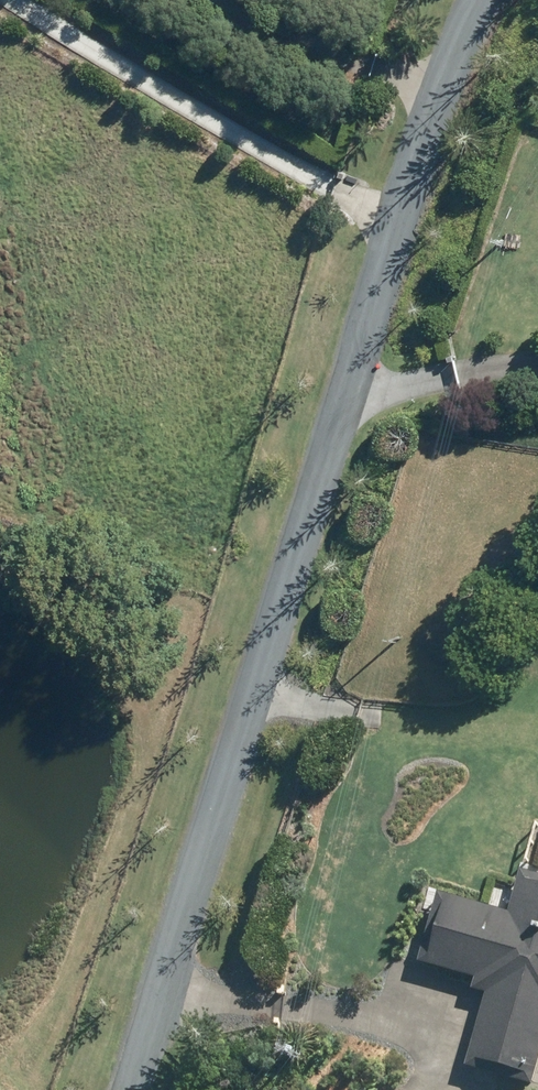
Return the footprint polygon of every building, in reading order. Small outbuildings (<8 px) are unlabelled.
[(518,876),(506,919),(435,898),(415,968),(471,984),(468,994),(483,999),(463,1071),(530,1089),(537,1063),(537,882),(518,876)]
